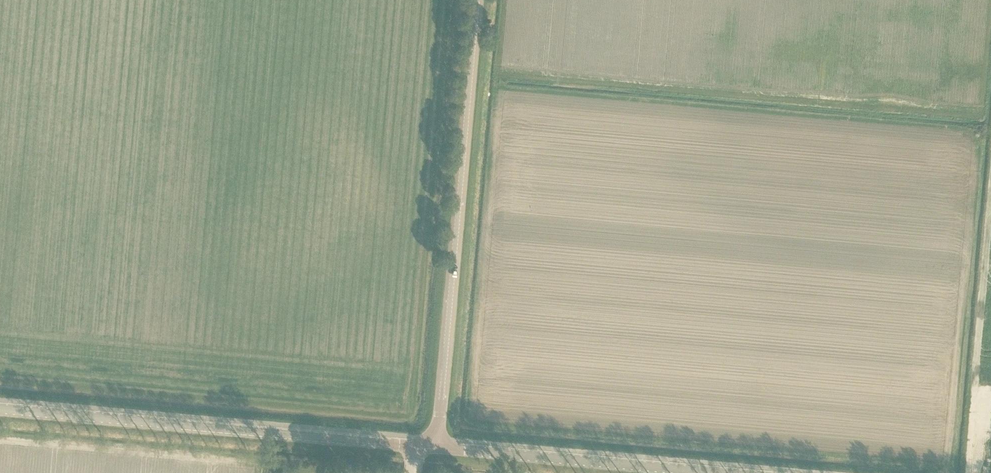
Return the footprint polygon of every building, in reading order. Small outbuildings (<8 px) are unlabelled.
[(972,388),(973,399),(990,397),(989,386),(978,387),(979,388),(972,388)]
